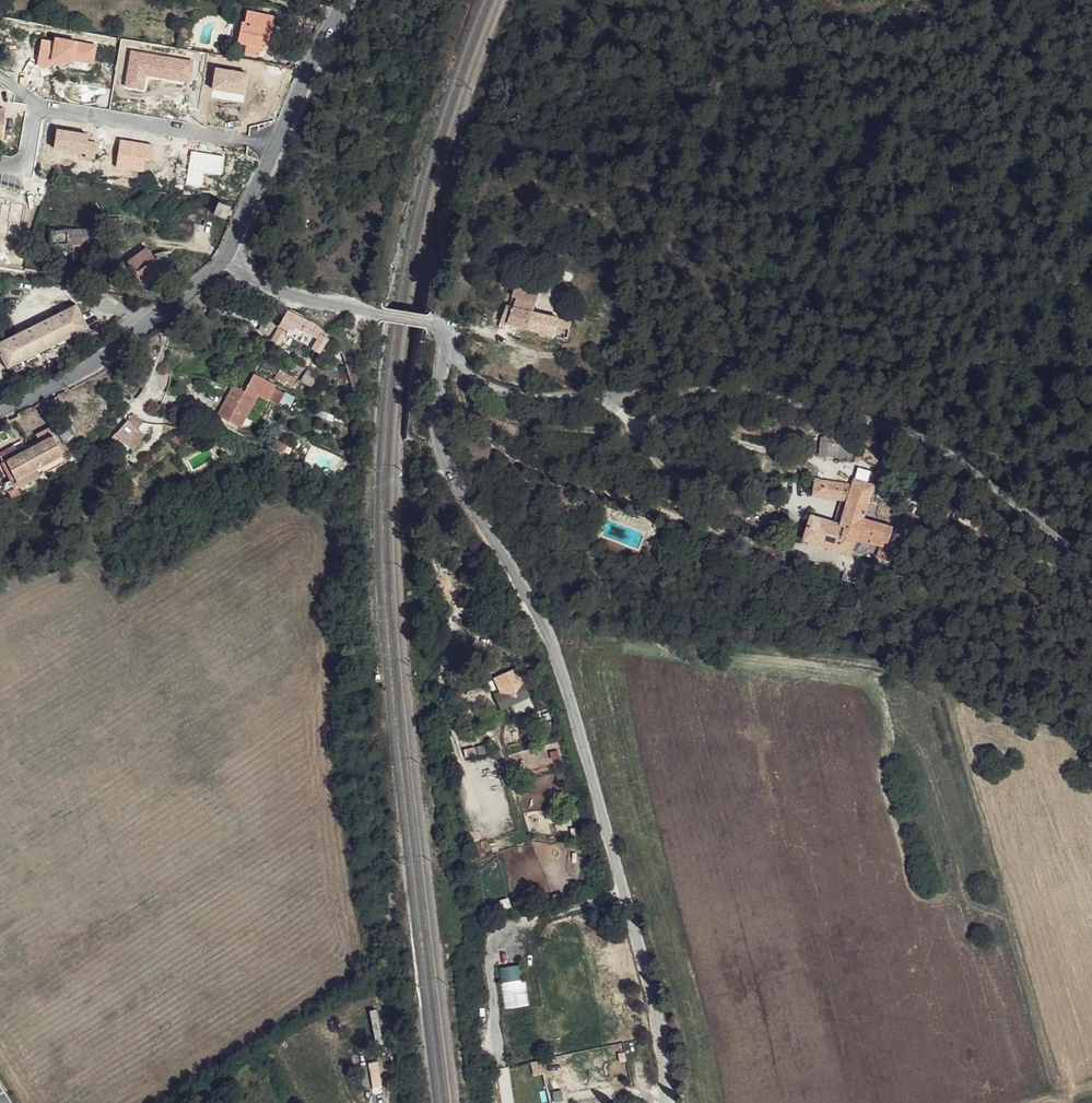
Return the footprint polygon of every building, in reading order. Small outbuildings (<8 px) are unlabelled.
[(272,18),(246,12),(244,23),(241,22),(236,41),(245,44),(244,53),(258,57),(260,48),(265,49),(272,18)] [(56,44),(43,42),(39,67),(53,69),(53,65),(65,68),(66,63),(75,65),(76,62),(90,65),(94,46),(56,40),(56,44)] [(98,47),(94,46),(90,65),(94,66),(98,47)] [(194,60),(131,48),(124,86),(146,90),(148,76),(190,83),(194,60)] [(250,74),(216,67),(212,89),(246,95),(250,74)] [(90,133),(57,128),(54,149),(85,154),(84,159),(94,160),(97,142),(88,141),(90,133)] [(156,141),(119,137),(115,168),(143,171),(145,160),(153,161),(156,141)] [(226,156),(190,150),(184,185),(204,189),(206,173),(223,176),(226,156)] [(0,198),(0,235),(19,239),(25,205),(11,202),(11,205),(6,204),(6,199),(0,198)] [(230,208),(218,203),(214,215),(225,220),(230,208)] [(96,245),(96,229),(70,229),(70,245),(96,245)] [(156,262),(137,274),(144,284),(150,280),(157,276),(163,271),(156,262)] [(157,276),(150,280),(154,286),(161,282),(157,276)] [(526,288),(503,283),(499,300),(501,301),(500,306),(521,310),(526,288)] [(0,344),(0,355),(9,373),(88,333),(75,306),(0,344)] [(500,306),(495,306),(491,323),(555,337),(558,319),(521,310),(500,306)] [(315,327),(284,311),(273,326),(268,334),(265,339),(271,345),(279,335),(294,343),(297,337),(309,343),(305,351),(316,359),(328,341),(315,327)] [(273,326),(267,321),(262,330),(268,334),(273,326)] [(309,343),(297,337),(294,343),(305,351),(309,343)] [(298,377),(282,368),(278,376),(293,385),(298,377)] [(263,373),(256,370),(253,375),(278,387),(279,384),(262,376),(263,373)] [(278,387),(253,375),(244,389),(233,386),(220,412),(224,414),(226,410),(232,414),(229,419),(240,424),(258,393),(264,396),(265,393),(274,398),(278,387)] [(133,423),(128,427),(134,436),(141,431),(133,423)] [(128,427),(100,446),(106,454),(108,452),(115,458),(129,451),(131,453),(140,445),(134,436),(128,427)] [(52,436),(35,446),(39,456),(50,473),(67,461),(52,436)] [(824,438),(822,445),(850,450),(851,441),(824,438)] [(35,446),(9,462),(24,489),(50,473),(39,456),(35,446)] [(109,465),(96,452),(89,459),(102,476),(109,465)] [(813,516),(805,538),(871,564),(874,561),(888,566),(896,542),(889,539),(893,529),(866,516),(876,488),(855,480),(853,486),(848,499),(837,525),(813,516)] [(819,480),(816,494),(848,499),(853,486),(819,480)] [(516,669),(495,679),(498,686),(500,692),(507,706),(510,705),(515,715),(533,706),(516,669)] [(501,709),(507,706),(500,692),(494,694),(501,709)] [(510,755),(533,746),(521,717),(499,726),(510,755)] [(525,1007),(523,966),(499,967),(502,1008),(525,1007)]
